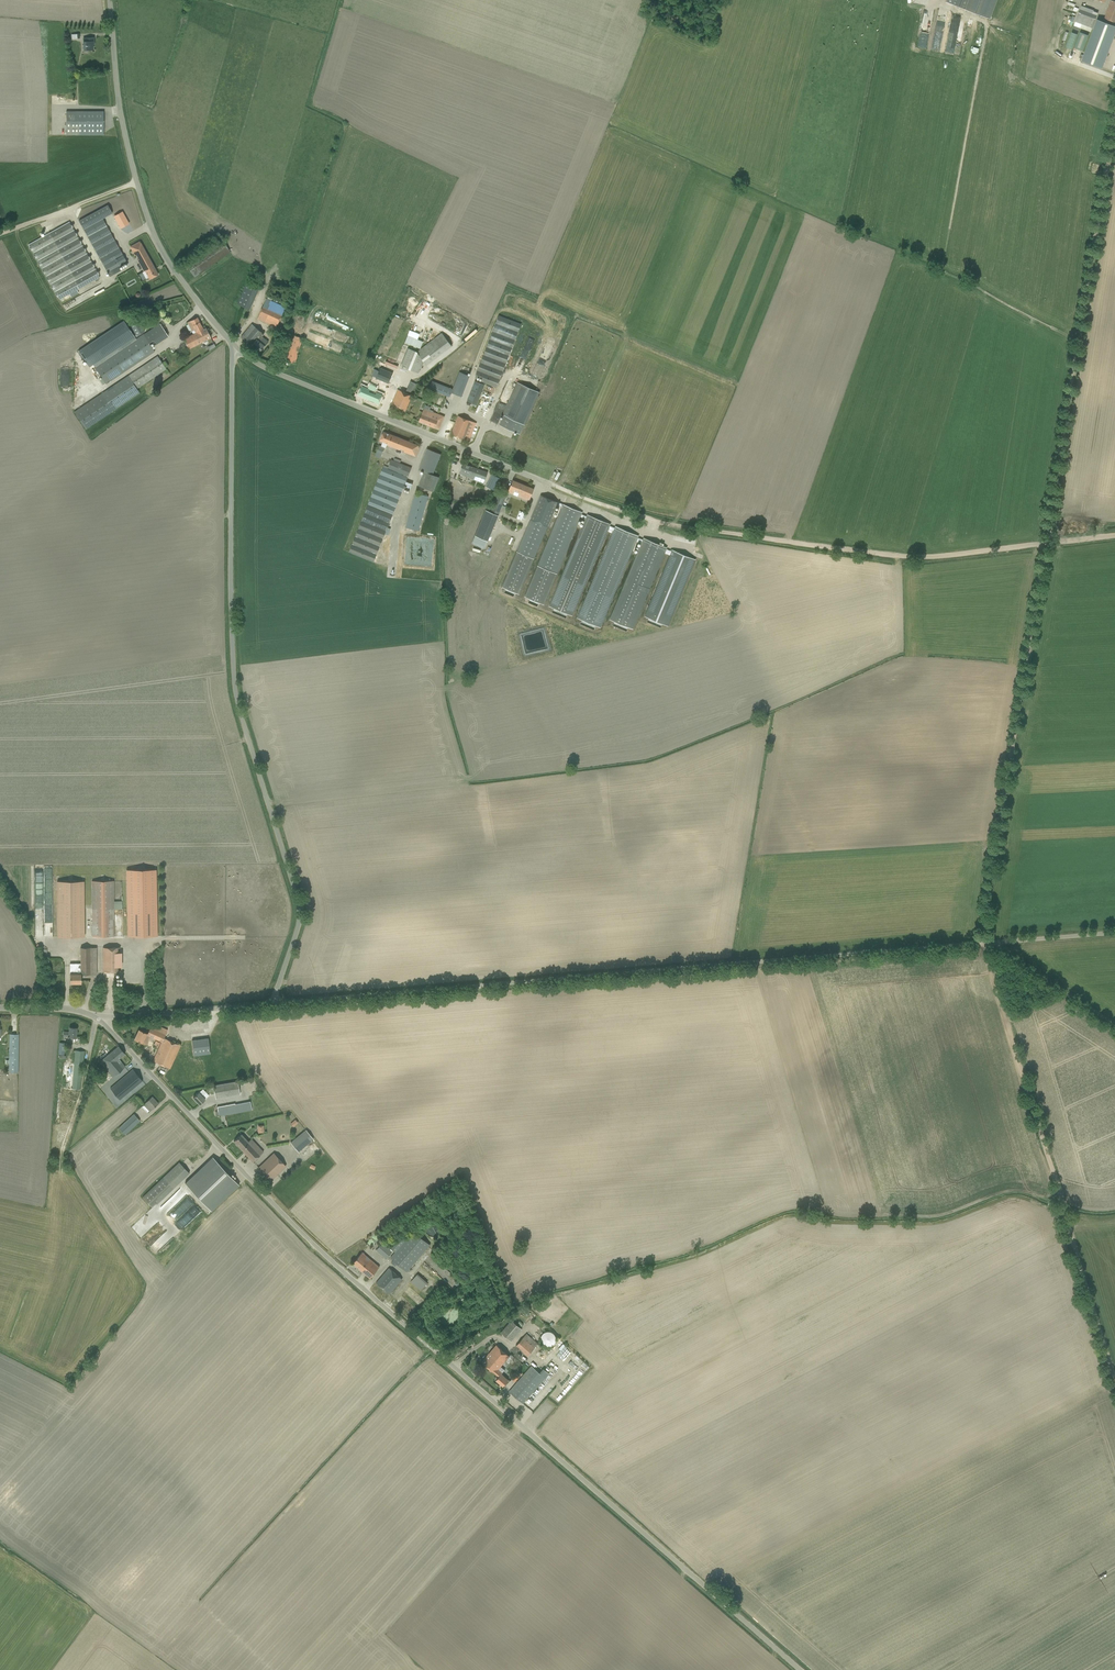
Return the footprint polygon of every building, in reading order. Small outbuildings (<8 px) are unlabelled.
[(968,11),(990,19),(997,0),(946,0),(946,2),(968,11)] [(1109,5),(1104,18),(1114,22),(1114,1),(1113,0),(1111,0),(1109,5)] [(1074,26),(1092,31),(1098,11),(1080,6),(1074,26)] [(1098,19),(1083,61),(1103,69),(1114,37),(1114,26),(1098,19)] [(1072,49),(1077,34),(1072,32),(1066,47),(1072,49)] [(1080,32),(1074,48),(1082,51),(1088,35),(1080,32)] [(93,37),(86,38),(82,38),(83,50),(93,49),(92,41),(94,41),(93,37)] [(103,111),(66,112),(66,135),(103,135),(103,111)] [(127,262),(102,218),(112,213),(107,205),(78,220),(109,275),(120,269),(119,266),(127,262)] [(118,216),(115,218),(118,223),(118,222),(119,225),(121,228),(128,224),(122,212),(117,214),(118,216)] [(69,222),(28,244),(59,300),(100,277),(69,222)] [(158,274),(139,241),(130,247),(135,256),(136,255),(139,259),(137,260),(144,272),(143,272),(146,278),(149,277),(150,279),(158,274)] [(246,284),(237,304),(249,310),(259,289),(246,284)] [(266,299),(257,319),(276,327),(285,307),(266,299)] [(499,315),(493,331),(475,376),(482,378),(481,382),(496,387),(515,340),(521,324),(499,315)] [(183,339),(184,342),(187,349),(210,337),(205,327),(203,329),(197,317),(192,320),(187,323),(192,334),(183,339)] [(124,320),(78,351),(89,367),(93,364),(105,384),(154,351),(149,343),(143,334),(136,339),(124,320)] [(137,320),(129,324),(136,336),(144,331),(137,320)] [(159,323),(143,334),(149,343),(152,341),(155,345),(168,336),(159,323)] [(252,323),(244,333),(241,337),(251,345),(259,352),(269,341),(261,334),(263,332),(252,323)] [(426,365),(451,346),(441,333),(416,351),(415,351),(408,348),(401,364),(403,364),(402,366),(406,367),(405,368),(418,373),(421,367),(422,368),(424,362),(426,365)] [(292,335),(286,355),(285,361),(295,363),(302,338),(292,335)] [(157,356),(101,393),(73,411),(85,429),(139,393),(136,389),(166,369),(157,356)] [(388,383),(393,373),(380,368),(376,378),(388,383)] [(459,371),(452,388),(432,380),(428,389),(449,397),(451,393),(461,397),(470,375),(459,371)] [(398,389),(393,400),(391,405),(405,411),(417,384),(410,381),(405,392),(398,389)] [(484,385),(474,381),(466,401),(476,405),(484,385)] [(531,407),(539,392),(517,382),(510,398),(511,398),(499,425),(519,434),(531,407)] [(367,389),(361,387),(357,396),(368,400),(368,401),(377,405),(382,396),(374,392),(376,389),(369,386),(367,389)] [(444,416),(433,412),(433,411),(430,409),(431,407),(425,405),(423,408),(424,408),(419,421),(439,429),(444,416)] [(458,416),(451,434),(464,439),(471,421),(458,416)] [(415,456),(419,446),(383,431),(380,440),(382,441),(382,442),(381,446),(384,447),(385,448),(387,444),(400,450),(400,449),(404,450),(404,451),(415,456)] [(379,445),(375,456),(380,458),(384,447),(381,446),(379,445)] [(427,449),(419,469),(424,471),(432,475),(440,454),(427,449)] [(384,466),(349,552),(373,562),(404,487),(410,490),(410,489),(412,484),(406,481),(411,468),(400,463),(401,460),(394,458),(393,460),(391,459),(388,467),(384,466)] [(463,464),(461,469),(459,473),(468,477),(469,474),(485,480),(487,473),(463,464)] [(424,471),(418,485),(433,491),(438,477),(432,475),(424,471)] [(492,474),(489,479),(486,486),(494,490),(500,478),(492,474)] [(513,480),(510,485),(508,492),(513,494),(521,497),(529,500),(534,489),(513,480)] [(405,527),(418,531),(428,496),(415,492),(405,527)] [(486,509),(475,536),(472,543),(485,549),(506,495),(499,492),(491,511),(486,509)] [(563,504),(541,495),(502,587),(506,589),(505,591),(513,595),(515,592),(519,594),(556,506),(561,508),(563,504)] [(582,512),(563,504),(561,508),(524,597),(530,599),(528,601),(537,605),(538,603),(544,605),(580,518),(585,519),(586,516),(581,514),(582,512)] [(610,524),(587,514),(586,516),(585,519),(549,606),(572,616),(608,529),(613,531),(614,528),(610,526),(610,524)] [(638,536),(615,526),(614,528),(613,531),(577,617),(600,627),(636,541),(641,543),(642,540),(638,538),(638,536)] [(613,625),(626,631),(628,627),(633,629),(665,553),(666,549),(667,548),(643,538),(642,540),(641,543),(609,619),(614,621),(613,625)] [(668,626),(696,559),(672,549),(671,551),(666,549),(665,553),(670,555),(644,616),(648,618),(647,622),(660,628),(662,623),(668,626)] [(128,870),(128,936),(158,936),(158,870),(128,870)] [(57,936),(84,936),(84,881),(57,882),(57,936)] [(92,881),(92,908),(92,936),(114,936),(114,908),(114,881),(92,881)] [(77,963),(70,964),(70,984),(81,983),(81,974),(96,974),(96,948),(80,948),(80,969),(78,969),(78,973),(77,973),(77,963)] [(120,948),(103,948),(103,971),(120,971),(120,948)] [(162,1041),(153,1061),(170,1068),(180,1045),(164,1038),(167,1030),(152,1023),(147,1033),(139,1029),(134,1039),(147,1045),(150,1036),(162,1041)] [(68,1036),(76,1037),(76,1028),(69,1027),(69,1032),(63,1031),(63,1036),(68,1036)] [(9,1063),(9,1072),(18,1072),(18,1034),(9,1034),(9,1060),(9,1063)] [(210,1053),(208,1038),(192,1040),(193,1055),(210,1053)] [(118,1046),(114,1049),(100,1061),(113,1077),(121,1070),(125,1066),(119,1059),(125,1054),(118,1046)] [(75,1050),(75,1055),(74,1062),(63,1061),(61,1087),(79,1089),(81,1064),(83,1064),(84,1051),(75,1050)] [(133,1069),(128,1072),(110,1087),(122,1102),(124,1100),(145,1083),(133,1069)] [(237,1081),(213,1085),(215,1098),(230,1096),(240,1094),(237,1081)] [(203,1088),(199,1092),(193,1098),(199,1104),(209,1095),(206,1092),(203,1088)] [(152,1096),(141,1106),(147,1112),(149,1110),(150,1111),(158,1103),(152,1096)] [(217,1115),(218,1115),(218,1116),(251,1110),(250,1104),(250,1101),(234,1104),(234,1103),(216,1106),(217,1111),(216,1111),(215,1112),(216,1115),(217,1115)] [(115,1108),(118,1113),(127,1107),(124,1103),(115,1108)] [(118,1128),(124,1135),(139,1121),(133,1114),(118,1128)] [(313,1139),(306,1130),(290,1142),(298,1151),(313,1139)] [(233,1141),(252,1161),(263,1151),(251,1138),(248,1141),(241,1134),(233,1141)] [(274,1153),(258,1167),(269,1180),(285,1165),(274,1153)] [(239,1185),(212,1157),(185,1182),(211,1210),(239,1185)] [(178,1162),(142,1197),(151,1206),(156,1202),(157,1203),(189,1173),(178,1162)] [(426,1226),(425,1228),(426,1230),(426,1232),(427,1233),(429,1234),(430,1235),(432,1236),(434,1236),(436,1235),(438,1234),(439,1233),(440,1232),(441,1230),(441,1228),(441,1226),(440,1224),(439,1223),(438,1222),(436,1221),(434,1220),(432,1220),(430,1221),(429,1222),(427,1223),(426,1224),(426,1226)] [(395,1252),(393,1254),(390,1257),(393,1260),(391,1262),(395,1265),(397,1263),(407,1271),(430,1245),(413,1231),(404,1241),(400,1237),(391,1248),(395,1252)] [(382,1243),(380,1246),(376,1250),(386,1258),(392,1252),(382,1243)] [(362,1252),(353,1263),(370,1277),(379,1267),(362,1252)] [(389,1268),(376,1283),(389,1294),(402,1279),(389,1268)] [(427,1283),(417,1275),(411,1281),(421,1290),(427,1283)] [(522,1329),(511,1319),(500,1332),(511,1341),(522,1329)] [(540,1337),(540,1338),(540,1340),(541,1342),(542,1344),(544,1345),(545,1346),(547,1346),(549,1346),(551,1346),(552,1345),(554,1344),(555,1342),(556,1340),(556,1338),(556,1337),(555,1335),(554,1333),(552,1332),(551,1331),(549,1331),(547,1331),(545,1331),(544,1332),(542,1333),(541,1335),(540,1337)] [(527,1356),(538,1343),(526,1333),(515,1346),(527,1356)] [(500,1366),(506,1359),(509,1356),(496,1344),(481,1361),(499,1376),(496,1380),(503,1386),(506,1382),(508,1380),(502,1374),(503,1373),(502,1372),(504,1369),(500,1366)] [(531,1366),(513,1387),(509,1391),(523,1403),(545,1377),(531,1366)] [(521,1373),(518,1371),(513,1378),(515,1380),(521,1373)]
